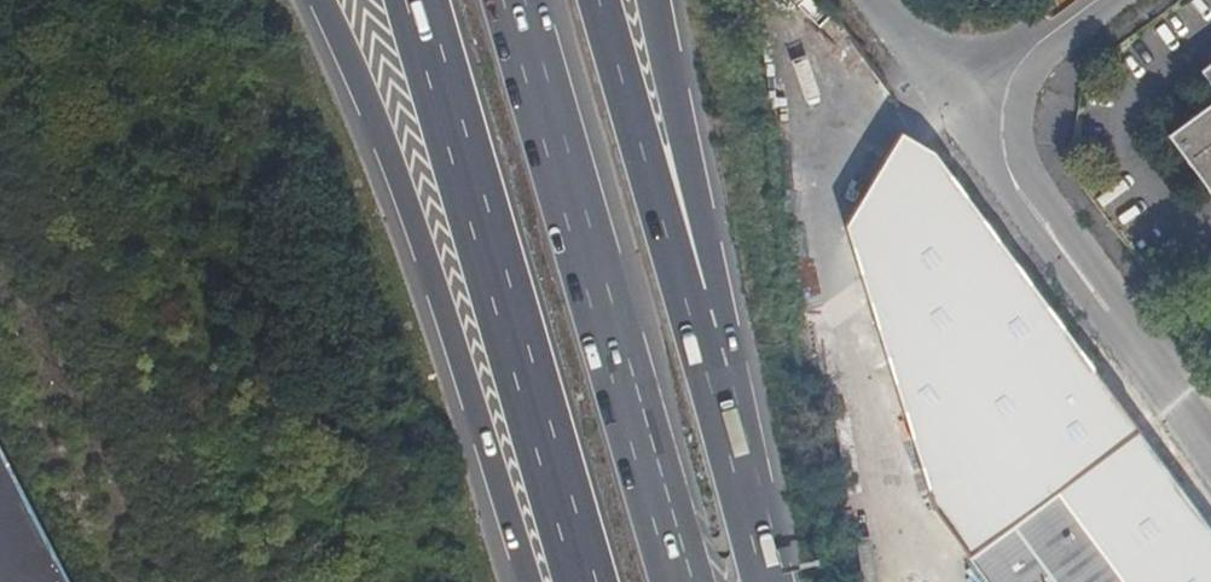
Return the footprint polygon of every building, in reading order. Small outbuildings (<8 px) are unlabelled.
[(1200,73),(1210,88),(1210,64),(1200,73)] [(1167,135),(1210,197),(1210,103),(1167,135)] [(1040,308),(1028,317),(1073,378),(1086,369),(1040,308)] [(0,455),(0,581),(66,581),(0,455)] [(1032,515),(974,558),(991,581),(1126,581),(1061,494),(1032,515)]
